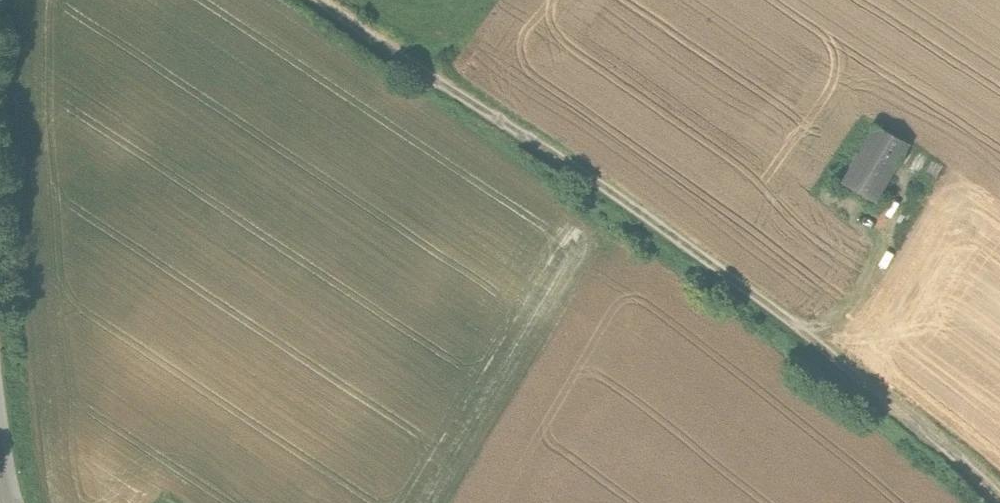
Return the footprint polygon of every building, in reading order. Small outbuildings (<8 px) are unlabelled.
[(830,169),(856,188),(893,140),(868,120),(830,169)]
